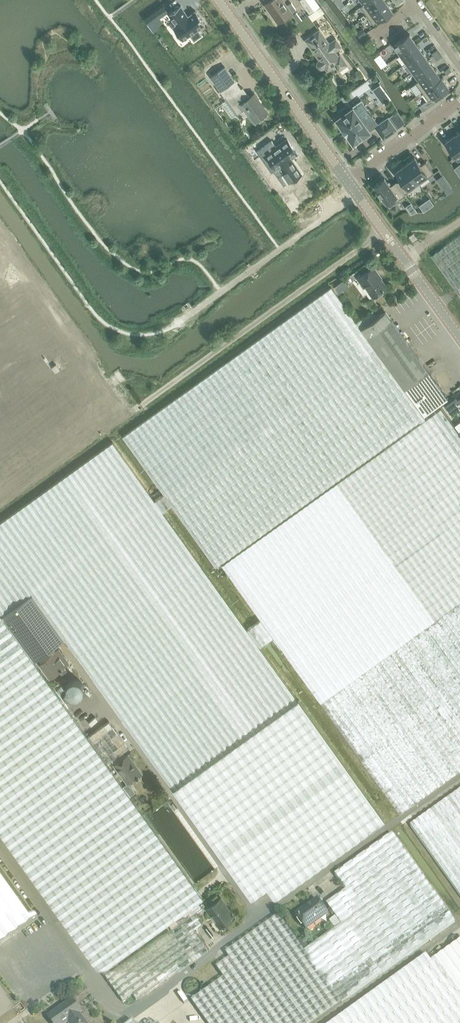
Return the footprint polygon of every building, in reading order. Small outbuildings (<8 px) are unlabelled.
[(266,3),(264,4),(269,11),(270,10),(278,21),(277,22),(277,23),(292,13),(296,10),(291,3),(287,6),(283,1),(284,0),(264,0),(266,3)] [(310,14),(321,6),(320,6),(316,0),(300,0),(310,14)] [(361,6),(367,15),(386,1),(385,0),(369,0),(361,6)] [(386,1),(367,15),(373,24),(393,10),(386,1)] [(180,5),(169,13),(176,24),(173,26),(182,40),(190,34),(194,40),(201,34),(198,29),(205,24),(195,10),(188,15),(180,5)] [(164,6),(152,14),(154,17),(156,19),(167,11),(166,9),(164,6)] [(297,11),(292,14),(298,23),(302,19),(297,11)] [(356,32),(360,38),(361,37),(366,33),(363,28),(356,32)] [(319,30),(305,39),(320,60),(318,61),(317,62),(317,65),(318,67),(321,68),(323,67),(324,66),(327,69),(334,64),(338,69),(346,63),(340,54),(338,56),(334,50),(340,46),(335,39),(329,43),(319,30)] [(409,33),(393,45),(400,54),(416,43),(409,33)] [(416,43),(400,54),(406,63),(422,51),(416,43)] [(422,51),(406,63),(412,72),(428,60),(422,51)] [(378,62),(382,67),(383,67),(386,64),(387,63),(384,59),(378,62)] [(428,60),(412,72),(418,80),(415,82),(416,83),(435,69),(428,60)] [(226,67),(211,78),(220,92),(225,99),(226,99),(236,114),(244,108),(254,121),(267,112),(258,100),(259,99),(254,93),(250,96),(243,86),(240,88),(235,81),(226,67)] [(416,83),(410,87),(413,91),(416,95),(422,91),(442,77),(441,77),(435,69),(416,83)] [(428,99),(419,106),(423,111),(435,102),(432,98),(434,97),(435,97),(440,93),(439,93),(448,86),(442,77),(422,91),(428,99)] [(344,96),(341,98),(348,107),(351,105),(344,96)] [(340,115),(336,118),(340,124),(347,134),(354,143),(376,126),(384,138),(397,129),(389,117),(378,124),(375,119),(362,100),(353,106),(348,110),(346,106),(337,111),(340,115)] [(397,111),(389,117),(397,129),(405,123),(403,119),(397,111)] [(445,141),(449,145),(446,146),(450,152),(451,151),(454,156),(456,155),(459,160),(459,142),(454,134),(445,141)] [(272,140),(260,148),(265,155),(266,154),(276,168),(280,166),(287,175),(297,167),(291,158),(297,153),(287,139),(276,146),(272,140)] [(256,151),(252,155),(256,161),(261,158),(256,151)] [(414,157),(405,163),(419,183),(434,173),(426,161),(420,165),(414,157)] [(405,163),(395,170),(401,179),(397,182),(396,182),(405,194),(419,183),(405,163)] [(384,177),(374,185),(390,207),(406,195),(405,194),(396,182),(397,182),(396,181),(390,185),(384,177)] [(447,194),(453,190),(446,180),(440,184),(447,194)] [(406,206),(411,213),(417,211),(411,203),(406,206)] [(413,233),(409,236),(412,241),(417,238),(413,233)] [(431,255),(458,293),(459,295),(459,235),(431,255)] [(374,266),(358,278),(363,285),(364,284),(373,296),(387,286),(378,274),(379,273),(374,266)] [(360,267),(348,278),(352,282),(364,272),(360,267)] [(344,279),(334,286),(339,293),(348,286),(344,279)] [(229,360),(123,435),(164,493),(172,504),(215,566),(316,494),(424,417),(423,416),(361,328),(357,322),(332,286),(229,360)] [(373,310),(357,322),(361,328),(377,316),(373,310)] [(377,316),(361,328),(423,416),(448,399),(386,312),(385,310),(377,316)] [(120,369),(116,372),(121,382),(126,380),(120,369)] [(446,406),(452,415),(459,409),(459,399),(457,401),(456,399),(446,406)] [(252,625),(265,643),(273,637),(319,700),(459,598),(459,434),(459,433),(454,426),(441,408),(222,565),(261,618),(252,625)] [(87,736),(59,696),(48,682),(34,660),(3,615),(30,595),(61,640),(172,790),(297,701),(271,665),(259,647),(265,643),(252,625),(246,629),(243,624),(179,535),(162,511),(172,504),(164,493),(154,500),(111,440),(0,520),(0,832),(38,886),(40,888),(100,972),(203,898),(144,815),(107,762),(128,748),(109,720),(87,736)] [(34,660),(37,657),(52,646),(61,640),(30,595),(3,615),(34,660)] [(319,700),(362,759),(361,760),(400,814),(459,770),(459,598),(319,700)] [(55,651),(52,646),(37,657),(50,675),(68,662),(58,648),(55,651)] [(384,824),(299,703),(174,793),(251,901),(267,890),(275,901),(384,824)] [(127,783),(141,773),(135,765),(134,766),(127,755),(125,755),(123,751),(111,759),(127,783)] [(409,826),(459,897),(459,790),(409,826)] [(337,919),(341,925),(304,951),(278,914),(226,952),(230,957),(216,967),(224,977),(191,1000),(208,1022),(315,1022),(455,923),(391,834),(334,875),(346,890),(326,904),(337,919)] [(37,918),(0,866),(0,944),(37,918)] [(224,923),(233,916),(220,898),(206,908),(215,922),(219,928),(225,924),(224,923)] [(306,930),(327,914),(316,899),(295,914),(306,930)] [(202,922),(195,912),(104,977),(122,1003),(132,997),(135,1002),(209,949),(194,928),(202,922)] [(437,957),(457,983),(459,981),(459,941),(437,957)] [(331,1022),(459,1022),(459,981),(457,983),(437,957),(430,962),(425,955),(331,1022)] [(199,986),(199,983),(197,981),(195,979),(192,978),(189,979),(186,980),(184,983),(183,986),(184,989),(185,992),(188,993),(191,994),(194,994),(197,992),(199,989),(199,986)] [(77,1011),(79,1010),(72,1000),(47,1018),(51,1022),(85,1022),(77,1011)]
